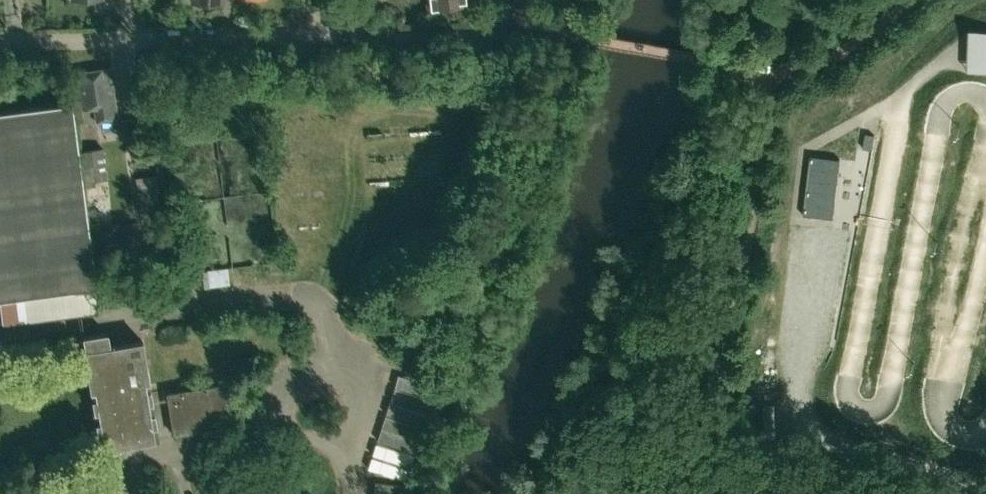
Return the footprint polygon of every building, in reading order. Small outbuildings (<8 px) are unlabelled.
[(972,34),(970,76),(985,77),(985,35),(972,34)] [(117,119),(109,67),(75,73),(81,110),(94,108),(96,122),(99,136),(119,134),(117,119)] [(83,150),(78,151),(71,101),(0,110),(0,302),(2,319),(96,307),(93,285),(96,285),(89,236),(100,235),(93,180),(89,180),(83,150)] [(255,128),(220,130),(222,170),(234,169),(234,185),(258,184),(255,128)] [(89,180),(93,180),(106,178),(102,147),(83,150),(89,180)] [(803,214),(833,218),(840,167),(841,158),(811,154),(803,214)] [(230,206),(234,264),(267,262),(263,204),(230,206)] [(231,263),(209,265),(210,284),(232,282),(231,263)] [(109,347),(107,332),(84,336),(86,349),(85,350),(103,447),(160,436),(149,381),(142,341),(109,347)] [(173,435),(235,425),(228,382),(166,392),(173,435)]
